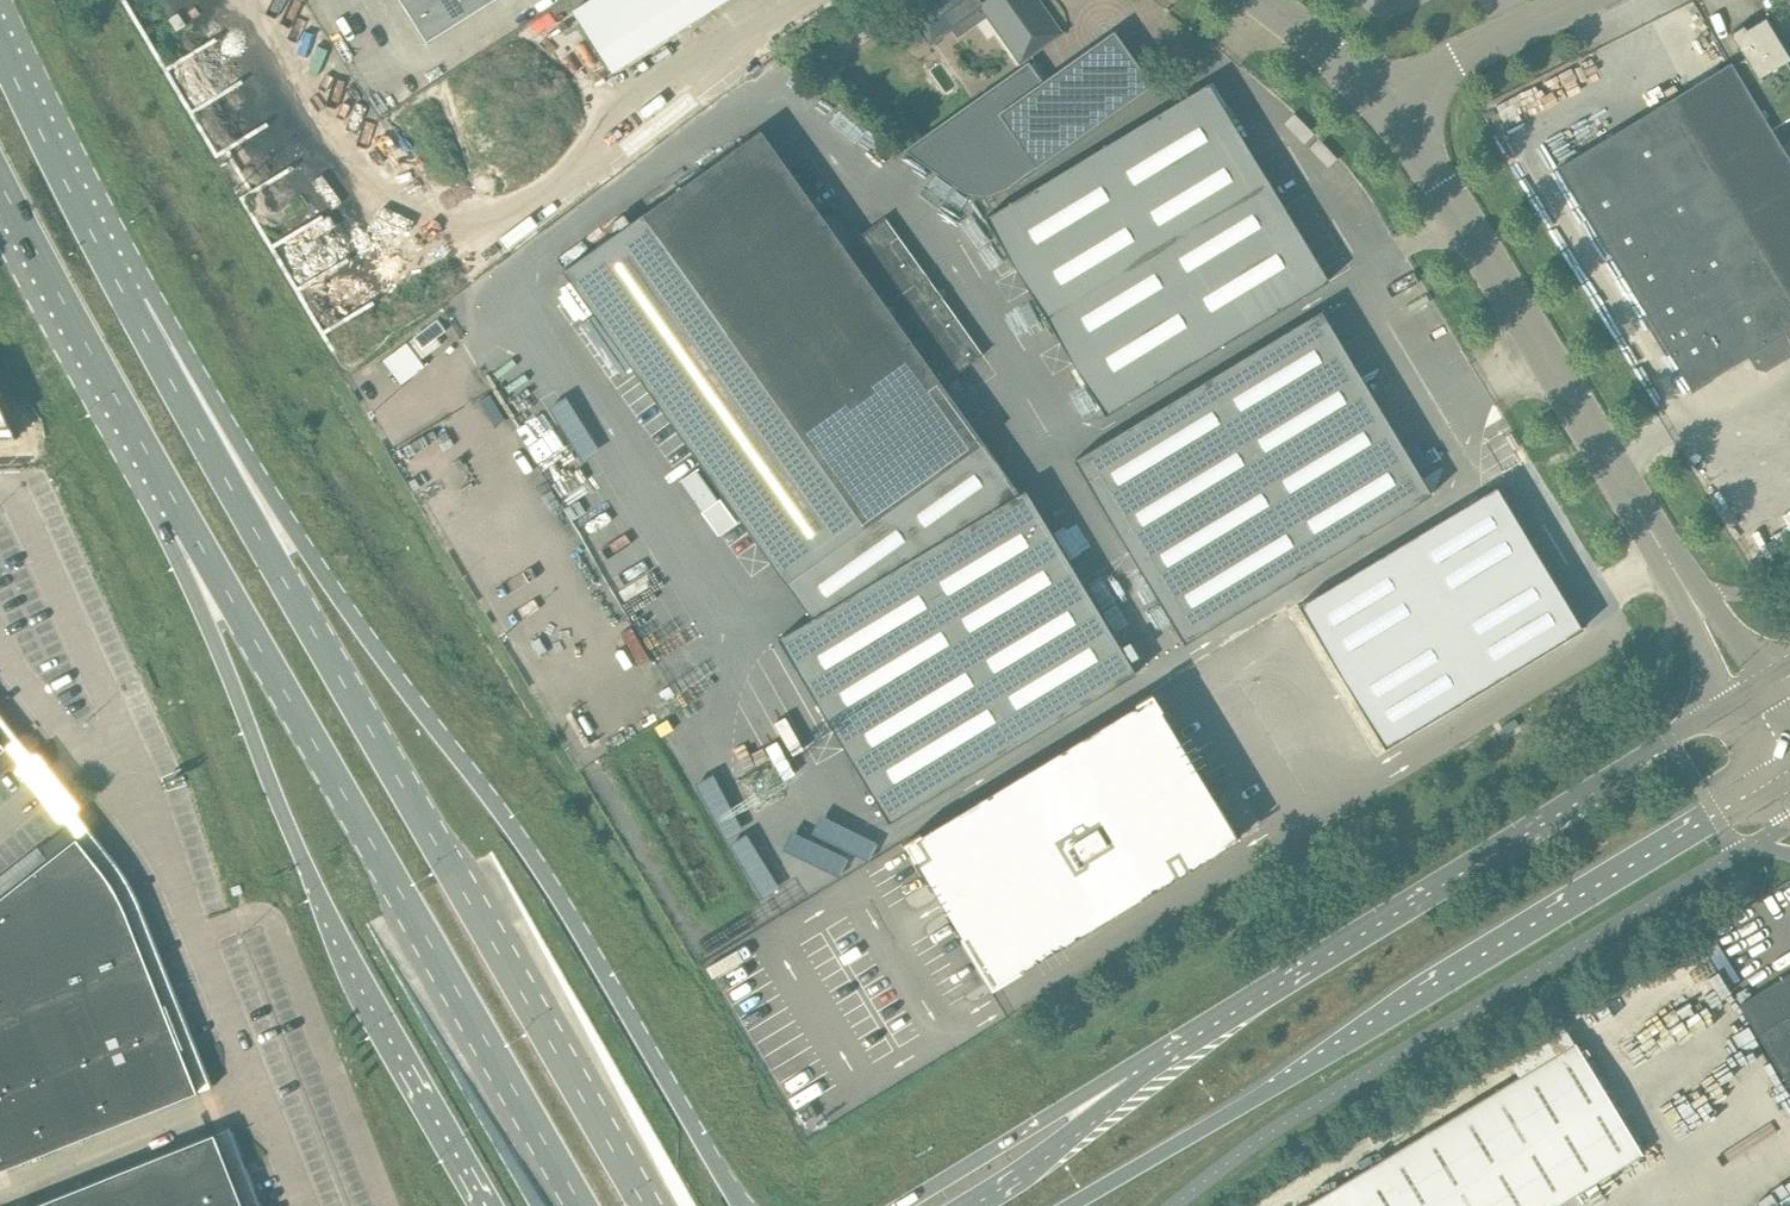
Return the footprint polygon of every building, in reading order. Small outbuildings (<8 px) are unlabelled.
[(441,0),(401,0),(427,41),(456,23),(441,0)] [(481,0),(441,0),(456,23),(484,5),(481,0)] [(574,11),(612,72),(725,0),(591,0),(574,11)] [(1021,59),(1027,66),(906,151),(963,191),(986,195),(1008,186),(1154,83),(1152,81),(1154,79),(1140,59),(1134,62),(1114,34),(1050,80),(1030,53),(1059,32),(1037,0),(979,0),(1021,59)] [(912,13),(931,40),(955,24),(951,18),(977,0),(930,0),(912,13)] [(1731,32),(1745,57),(1733,64),(1761,110),(1771,127),(1789,116),(1789,66),(1787,61),(1789,59),(1789,57),(1766,17),(1746,28),(1744,24),(1731,32)] [(1731,61),(1557,167),(1692,389),(1748,356),(1755,368),(1765,370),(1789,355),(1789,341),(1785,333),(1789,330),(1789,159),(1731,61)] [(1208,82),(985,217),(1106,415),(1329,280),(1208,82)] [(349,123),(358,136),(381,120),(372,106),(349,123)] [(844,245),(761,129),(564,270),(787,582),(984,442),(942,383),(983,354),(885,216),(844,245)] [(1321,310),(1074,459),(1185,643),(1431,494),(1321,310)] [(437,317),(414,334),(422,346),(445,329),(437,317)] [(407,341),(383,359),(384,360),(389,367),(401,384),(425,366),(407,341)] [(384,360),(377,365),(382,373),(389,367),(384,360)] [(17,439),(0,402),(0,439),(17,439)] [(1497,484),(1298,605),(1385,748),(1583,628),(1497,484)] [(1025,489),(778,638),(889,822),(1136,673),(1025,489)] [(1151,695),(906,843),(992,986),(1238,838),(1151,695)] [(772,734),(762,740),(774,761),(784,755),(772,734)] [(194,1093),(195,1094),(198,1092),(124,907),(120,897),(116,890),(111,883),(107,876),(102,870),(77,837),(0,897),(0,1169),(194,1093)] [(1756,1032),(1789,1087),(1789,973),(1739,1003),(1756,1032)] [(1304,1205),(1554,1205),(1642,1153),(1575,1043),(1520,1076),(1304,1205)] [(31,1205),(244,1205),(215,1133),(211,1134),(211,1135),(31,1205)]
